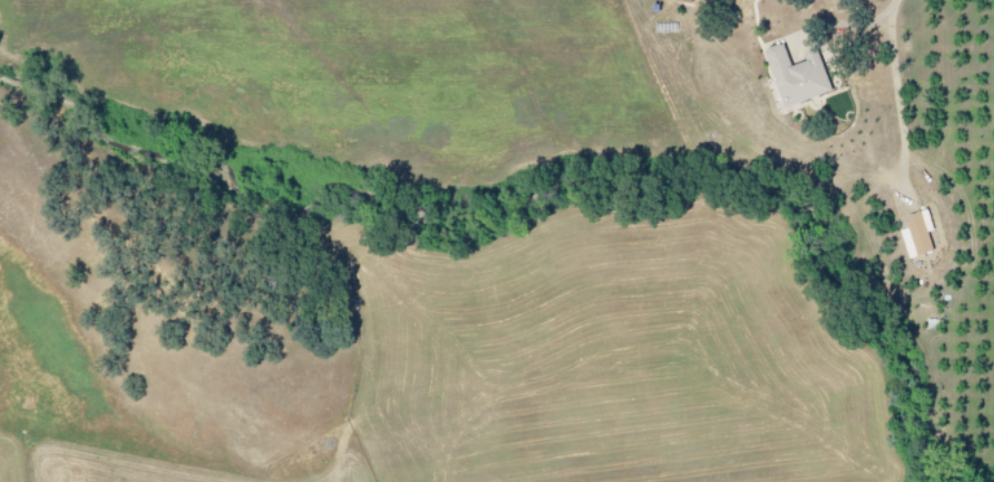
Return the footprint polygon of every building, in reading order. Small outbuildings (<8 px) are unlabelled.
[(777,107),(826,92),(813,48),(799,53),(801,60),(785,65),(778,43),(759,49),(777,107)] [(928,251),(923,231),(928,230),(922,210),(899,216),(902,228),(896,230),(904,258),(928,251)]
